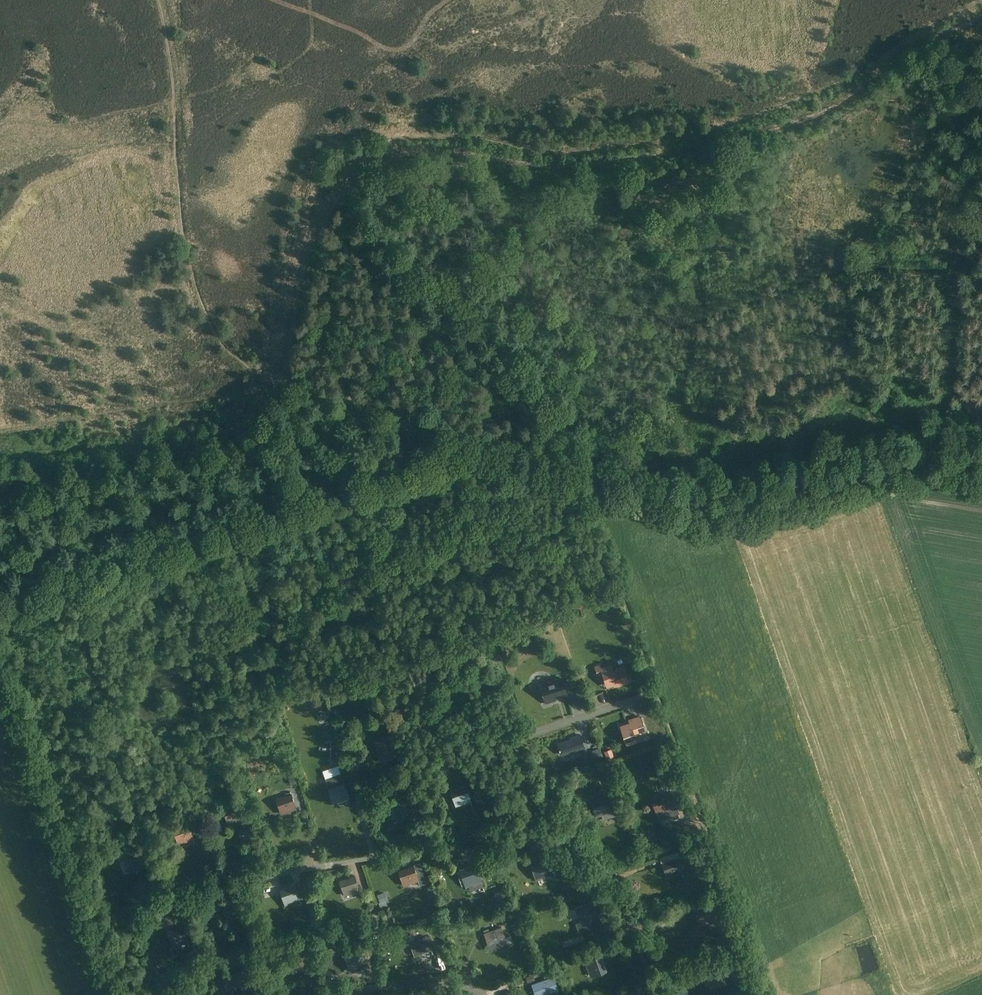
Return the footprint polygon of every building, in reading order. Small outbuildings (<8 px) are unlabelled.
[(600,665),(595,667),(598,675),(602,673),(606,683),(615,680),(617,686),(629,682),(624,666),(612,670),(611,665),(601,668),(600,665)] [(540,685),(542,692),(541,692),(542,694),(542,693),(545,703),(556,700),(555,697),(567,693),(562,678),(540,685)] [(640,716),(629,720),(630,726),(621,729),(626,744),(636,741),(634,735),(645,732),(640,716)] [(395,731),(393,725),(387,727),(390,735),(375,741),(381,760),(397,754),(395,747),(401,744),(396,731),(395,731)] [(569,737),(558,741),(565,759),(587,751),(582,736),(570,741),(569,737)] [(611,749),(604,751),(607,760),(614,758),(611,749)] [(612,781),(608,771),(602,773),(606,784),(612,781)] [(341,773),(327,778),(334,802),(349,797),(341,773)] [(682,784),(679,773),(668,776),(672,787),(682,784)] [(670,787),(668,780),(661,782),(664,789),(670,787)] [(471,800),(466,785),(451,791),(457,806),(471,800)] [(679,813),(672,792),(657,798),(651,800),(658,820),(679,813)] [(297,808),(292,794),(277,798),(282,813),(297,808)] [(608,801),(607,796),(592,802),(597,816),(601,815),(603,820),(619,814),(614,799),(608,801)] [(411,817),(405,800),(393,804),(398,821),(411,817)] [(243,819),(239,804),(224,808),(228,823),(243,819)] [(194,838),(189,823),(174,828),(179,843),(194,838)] [(144,866),(140,851),(125,856),(129,871),(144,866)] [(683,872),(677,857),(663,863),(668,877),(683,872)] [(551,874),(547,859),(532,864),(536,879),(551,874)] [(426,883),(420,863),(414,865),(399,870),(404,885),(418,880),(420,885),(426,883)] [(483,886),(476,865),(461,870),(466,885),(469,884),(471,890),(483,886)] [(360,890),(355,875),(340,880),(345,895),(360,890)] [(297,892),(295,885),(280,890),(285,905),(306,898),(303,890),(297,892)] [(139,902),(136,890),(123,893),(126,905),(139,902)] [(389,901),(386,894),(376,898),(378,905),(389,901)] [(292,914),(307,910),(305,903),(290,907),(292,914)] [(598,924),(590,903),(576,908),(581,922),(577,924),(579,931),(598,924)] [(717,920),(713,905),(698,909),(702,924),(717,920)] [(379,923),(377,917),(368,920),(370,926),(379,923)] [(188,942),(183,927),(168,931),(173,946),(188,942)] [(502,927),(485,933),(490,949),(507,944),(502,927)] [(432,949),(427,937),(410,942),(414,955),(432,949)] [(337,945),(331,941),(326,948),(332,952),(337,945)] [(498,961),(514,956),(511,946),(495,951),(498,961)] [(365,962),(361,950),(344,956),(348,968),(365,962)] [(310,968),(306,955),(289,960),(293,973),(310,968)] [(605,970),(600,955),(585,960),(591,975),(605,970)] [(556,975),(536,983),(541,994),(558,989),(555,981),(558,980),(556,975)] [(192,983),(185,984),(187,992),(176,994),(195,994),(192,983)]
